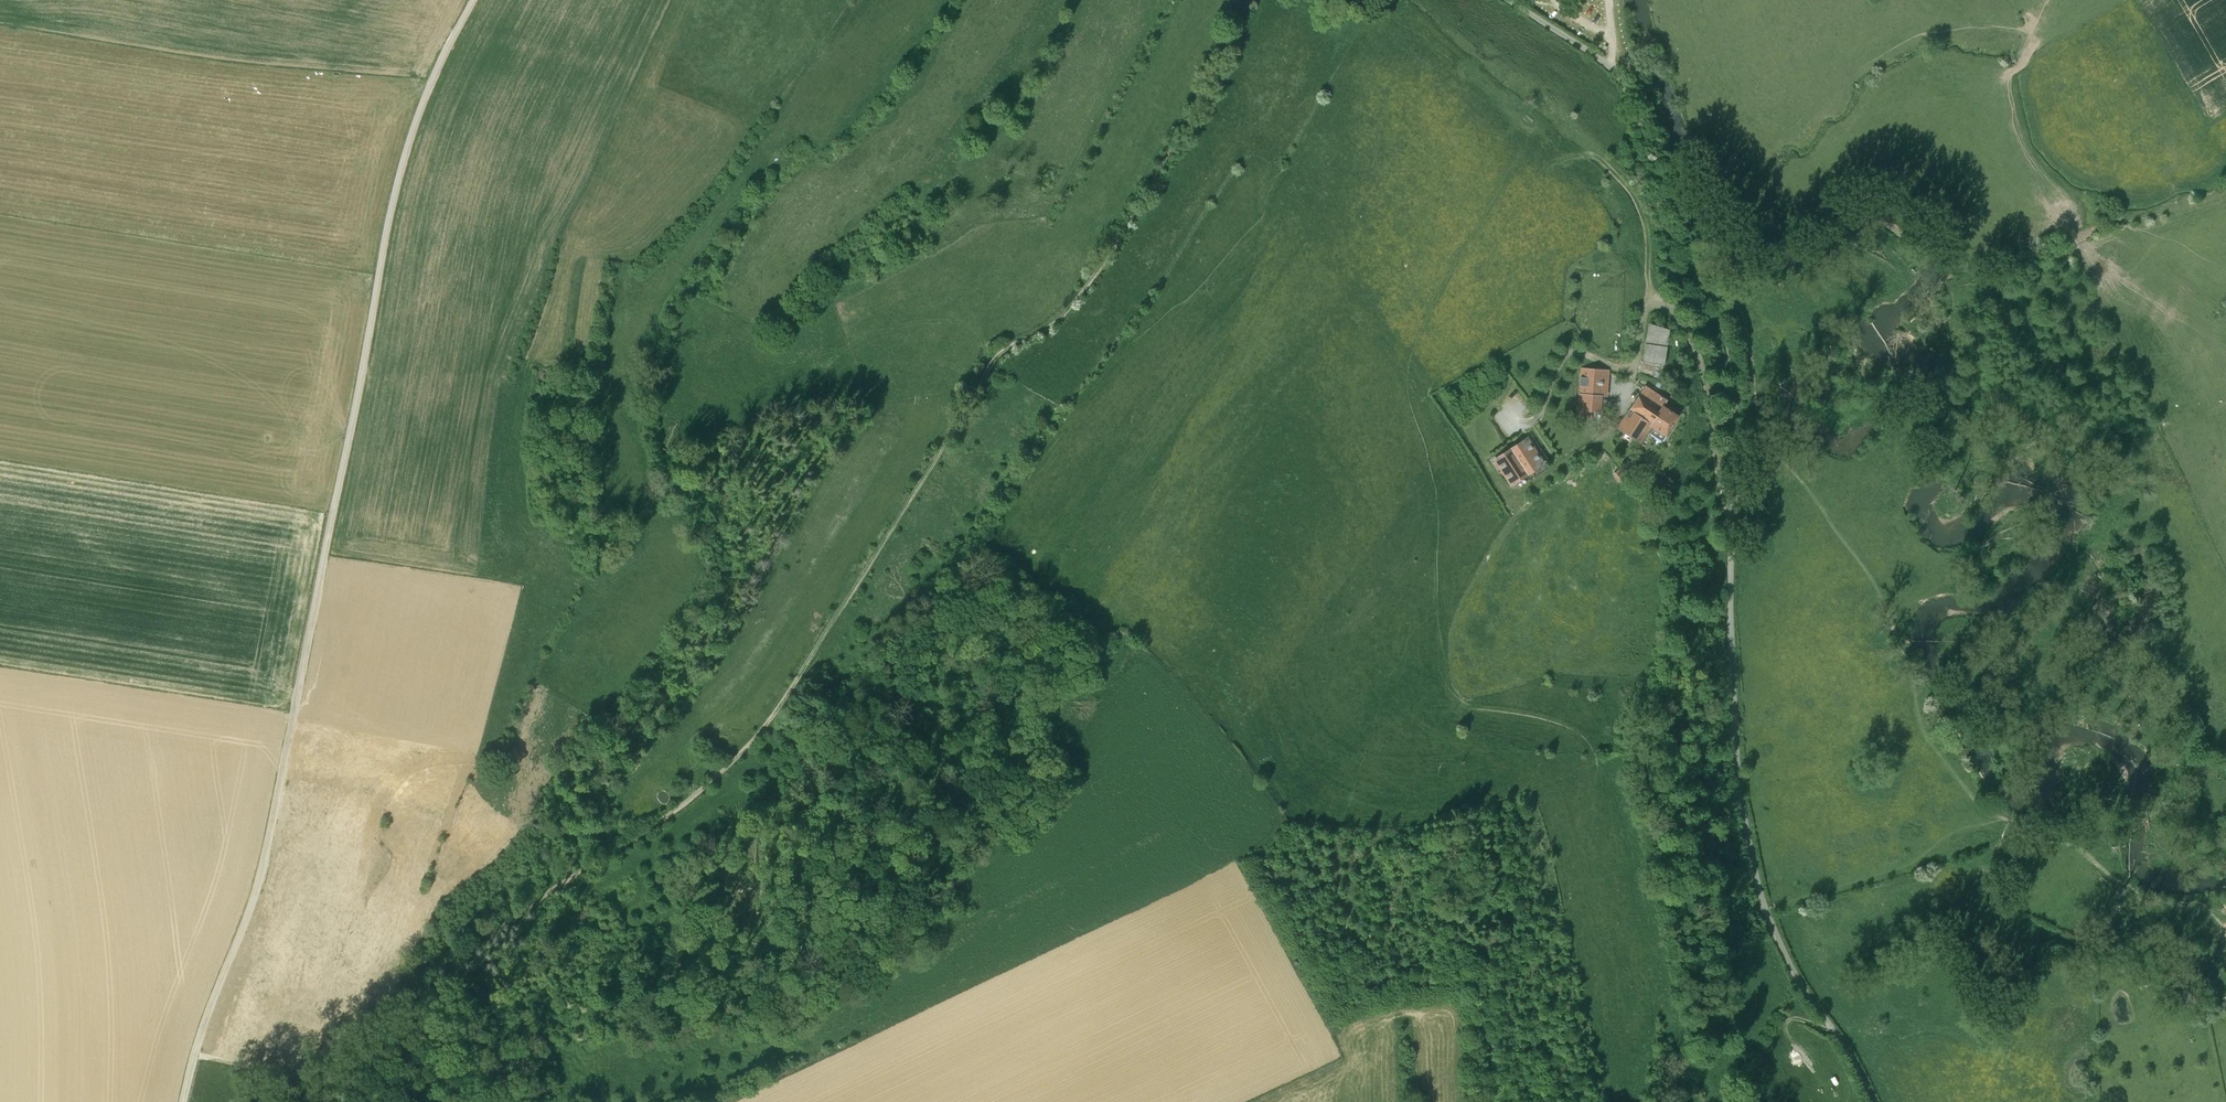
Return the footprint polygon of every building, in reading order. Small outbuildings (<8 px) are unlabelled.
[(1650,320),(1644,358),(1666,361),(1672,324),(1650,320)] [(1592,419),(1592,411),(1601,412),(1602,396),(1608,396),(1609,369),(1580,367),(1577,418),(1592,419)] [(1669,410),(1663,406),(1668,399),(1645,385),(1618,427),(1619,427),(1616,432),(1620,435),(1623,430),(1641,442),(1651,426),(1653,428),(1650,433),(1662,440),(1665,435),(1666,435),(1678,416),(1669,410)] [(1526,438),(1496,458),(1512,484),(1543,463),(1526,438)]
